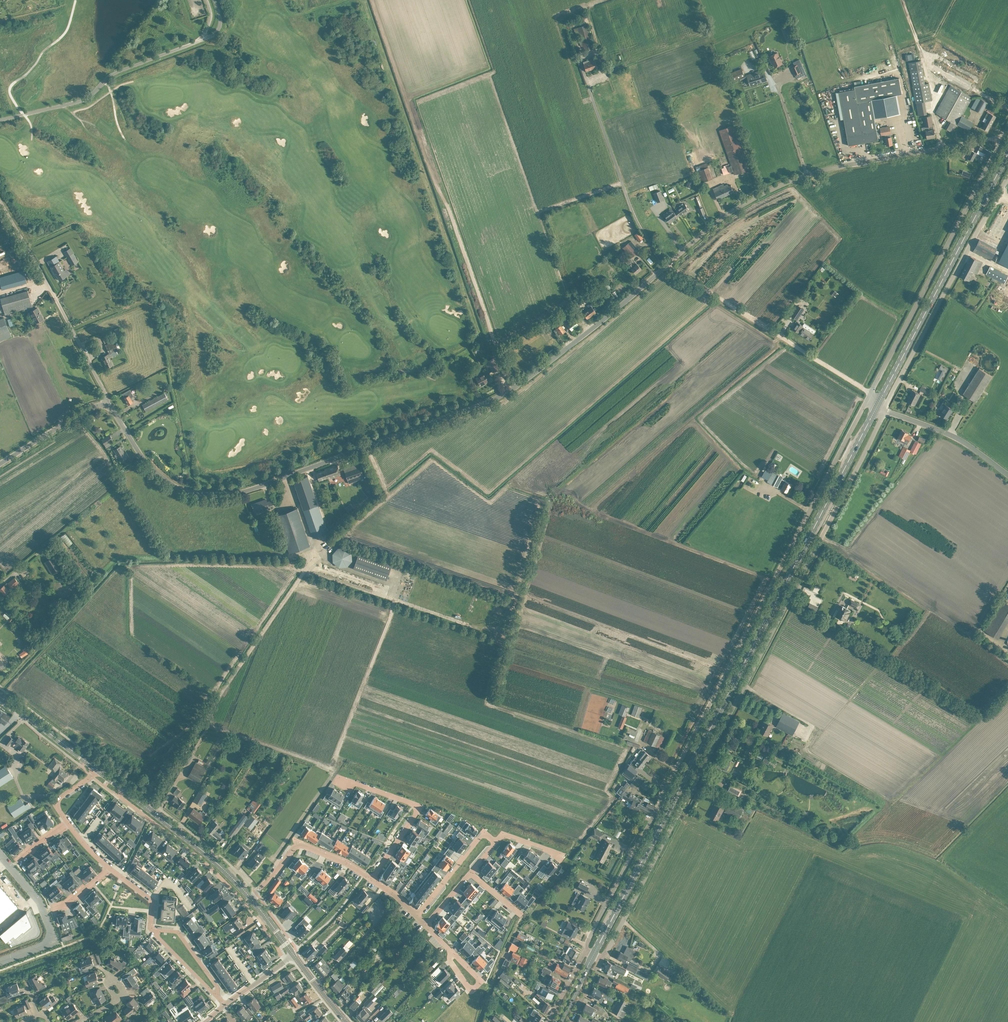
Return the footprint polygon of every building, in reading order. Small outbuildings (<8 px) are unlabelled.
[(594,49),(590,37),(587,27),(589,26),(588,24),(574,28),(576,37),(580,35),(582,42),(585,51),(594,49)] [(785,25),(781,27),(787,40),(795,36),(790,26),(786,27),(785,25)] [(573,45),(576,44),(577,44),(575,36),(574,32),(569,34),(573,45)] [(916,61),(914,52),(905,53),(907,62),(916,61)] [(775,67),(783,63),(777,53),(769,56),(771,61),(772,61),(775,67)] [(598,57),(583,62),(584,64),(584,65),(586,71),(601,66),(598,57)] [(798,64),(792,67),(795,75),(801,72),(802,76),(806,74),(800,59),(796,61),(798,64)] [(909,62),(916,103),(932,100),(929,83),(925,84),(921,60),(909,62)] [(730,73),(733,81),(745,76),(742,69),(730,73)] [(759,72),(747,76),(750,83),(749,83),(750,84),(750,85),(767,79),(766,75),(765,73),(760,74),(759,72)] [(855,89),(839,92),(849,146),(879,140),(874,115),(887,113),(900,111),(897,95),(902,94),(901,89),(899,78),(862,85),(855,86),(854,86),(855,89)] [(969,131),(974,123),(962,116),(970,102),(972,97),(951,85),(936,113),(950,121),(946,128),(953,132),(958,124),(969,131)] [(982,113),(988,103),(981,99),(975,109),(982,113)] [(988,131),(996,116),(988,112),(983,121),(985,122),(982,127),(988,131)] [(931,115),(924,116),(925,127),(929,126),(929,129),(926,130),(927,138),(935,137),(934,129),(934,125),(933,125),(931,115)] [(732,165),(722,168),(724,174),(734,171),(735,174),(750,169),(735,125),(720,130),(732,165)] [(885,134),(887,145),(893,144),(891,136),(890,137),(889,133),(891,133),(890,126),(880,128),(882,135),(885,134)] [(972,150),(968,159),(973,161),(977,153),(988,159),(992,152),(980,146),(977,153),(972,150)] [(708,167),(707,163),(700,166),(701,170),(697,171),(702,182),(712,178),(708,167)] [(718,199),(734,191),(731,185),(729,186),(728,184),(724,186),(724,184),(713,189),(718,199)] [(654,193),(657,202),(664,200),(661,190),(654,193)] [(701,215),(706,213),(699,195),(695,197),(700,208),(698,209),(701,215)] [(676,209),(677,210),(680,216),(689,209),(685,204),(684,205),(683,203),(676,209)] [(674,211),(665,217),(670,223),(675,219),(680,216),(677,210),(676,210),(674,212),(674,211)] [(973,251),(991,261),(995,252),(997,248),(979,239),(973,251)] [(58,241),(46,249),(50,255),(62,248),(58,241)] [(629,243),(623,248),(631,257),(637,252),(639,250),(631,241),(629,243)] [(995,252),(1002,256),(999,262),(1007,267),(1007,243),(1003,253),(997,250),(995,252)] [(64,251),(68,257),(74,253),(70,247),(64,251)] [(68,257),(73,265),(79,262),(74,253),(68,257)] [(52,259),(47,261),(51,267),(56,275),(57,275),(59,280),(64,278),(67,276),(64,271),(65,271),(62,266),(59,262),(60,261),(57,256),(52,259)] [(983,262),(975,258),(971,256),(960,276),(972,282),(974,276),(971,275),(973,272),(977,274),(978,272),(983,262)] [(630,258),(626,261),(625,262),(631,269),(632,270),(635,274),(641,269),(637,264),(634,267),(631,263),(633,261),(630,258)] [(986,274),(992,277),(991,280),(995,282),(996,279),(1004,283),(1007,276),(1007,275),(990,266),(986,274)] [(823,272),(829,277),(832,273),(826,268),(823,272)] [(0,277),(0,281),(2,289),(27,282),(23,270),(0,277)] [(23,292),(0,298),(5,314),(28,308),(36,323),(39,321),(44,319),(38,307),(34,309),(32,307),(33,307),(28,290),(23,292)] [(588,294),(592,299),(597,295),(593,290),(588,294)] [(596,312),(593,308),(589,304),(587,305),(589,308),(583,313),(587,319),(596,312)] [(797,320),(804,310),(798,305),(791,315),(797,320)] [(12,335),(4,317),(0,318),(0,340),(12,335)] [(565,322),(568,327),(571,331),(579,325),(576,321),(574,319),(571,322),(569,319),(565,322)] [(557,328),(554,330),(555,332),(558,336),(565,331),(562,327),(559,322),(555,325),(557,328)] [(796,325),(794,329),(800,333),(809,340),(810,338),(811,338),(811,337),(813,333),(802,326),(803,325),(798,322),(797,323),(796,325)] [(106,367),(111,365),(113,365),(110,357),(113,356),(113,355),(117,353),(116,350),(118,349),(115,342),(106,347),(109,353),(108,354),(106,355),(102,357),(106,367)] [(493,357),(486,361),(484,362),(486,366),(489,364),(493,372),(500,368),(496,362),(499,361),(498,359),(495,360),(494,357),(493,357)] [(943,370),(938,379),(942,381),(949,368),(941,364),(939,368),(943,370)] [(992,376),(979,368),(963,394),(976,402),(992,376)] [(476,378),(478,381),(480,386),(485,383),(485,382),(492,378),(492,379),(490,375),(488,371),(476,378)] [(128,405),(133,402),(131,398),(134,396),(130,389),(127,391),(122,393),(125,397),(124,397),(128,405)] [(913,390),(907,401),(915,405),(921,394),(913,390)] [(165,393),(142,405),(146,411),(168,399),(165,393)] [(953,409),(946,405),(940,414),(947,419),(953,409)] [(899,437),(897,439),(907,444),(908,442),(911,436),(908,434),(908,433),(902,430),(899,437)] [(110,434),(102,439),(105,445),(106,447),(114,443),(112,441),(113,440),(110,434)] [(916,453),(921,444),(915,441),(911,450),(916,453)] [(120,460),(122,460),(123,459),(123,460),(124,459),(124,458),(127,457),(123,451),(122,451),(120,447),(121,446),(114,450),(116,454),(114,455),(116,458),(118,457),(120,460)] [(906,459),(911,450),(903,447),(899,455),(906,459)] [(782,463),(786,456),(779,453),(776,460),(782,463)] [(343,466),(349,483),(365,478),(359,461),(343,466)] [(340,474),(339,469),(337,465),(325,469),(325,470),(316,473),(319,480),(327,477),(327,478),(340,474)] [(769,478),(767,481),(778,487),(783,490),(788,492),(792,484),(787,482),(785,481),(783,479),(782,479),(783,476),(780,475),(773,471),(769,478)] [(308,476),(293,481),(295,485),(313,537),(327,532),(318,504),(308,476)] [(273,508),(271,501),(267,502),(266,499),(259,502),(257,503),(256,503),(252,504),(255,513),(269,508),(269,509),(273,508)] [(350,504),(345,508),(349,513),(354,509),(350,504)] [(311,545),(300,512),(298,507),(276,515),(289,553),(311,545)] [(333,562),(339,567),(347,566),(352,561),(352,552),(346,547),(338,548),(332,554),(333,562)] [(358,553),(353,569),(387,580),(392,564),(358,553)] [(55,555),(44,562),(52,575),(63,568),(55,555)] [(7,582),(4,585),(3,585),(0,588),(0,589),(4,595),(8,591),(18,583),(15,578),(14,578),(8,583),(7,582)] [(848,604),(857,608),(860,603),(851,599),(848,604)] [(984,630),(998,639),(1007,622),(1007,604),(1002,601),(984,630)] [(501,605),(498,620),(504,621),(507,606),(501,605)] [(840,607),(836,616),(841,618),(841,619),(844,620),(844,619),(846,620),(851,610),(847,608),(843,606),(842,608),(840,607)] [(22,657),(27,654),(30,652),(27,647),(23,649),(24,651),(19,653),(22,657)] [(618,727),(622,729),(627,717),(626,717),(630,707),(622,704),(618,714),(622,715),(618,727)] [(634,705),(631,714),(639,717),(642,707),(634,705)] [(5,724),(10,717),(0,709),(0,720),(5,724)] [(783,712),(776,726),(793,735),(800,721),(783,712)] [(768,736),(774,725),(765,720),(762,727),(759,731),(768,736)] [(659,748),(664,737),(649,729),(644,740),(655,746),(659,748)] [(29,743),(25,740),(25,741),(23,739),(22,740),(19,737),(16,740),(10,736),(5,743),(8,745),(12,740),(18,745),(17,747),(23,751),(29,743)] [(639,754),(637,757),(644,763),(647,760),(648,761),(652,756),(650,755),(646,752),(642,749),(642,750),(640,749),(638,753),(639,754)] [(636,756),(632,760),(635,763),(637,765),(640,768),(644,763),(637,757),(636,756)] [(737,766),(740,761),(737,759),(736,762),(730,759),(730,758),(726,756),(725,758),(722,756),(717,765),(726,770),(729,772),(733,764),(737,766)] [(64,781),(68,775),(61,769),(61,766),(60,765),(61,763),(55,758),(48,766),(57,772),(55,774),(52,778),(50,781),(46,786),(51,789),(52,787),(52,788),(55,785),(54,784),(59,778),(64,781)] [(627,767),(624,771),(632,777),(637,770),(634,768),(637,765),(635,763),(632,760),(629,764),(628,763),(626,766),(627,767)] [(196,762),(188,776),(198,782),(207,768),(196,762)] [(0,770),(0,786),(14,777),(6,766),(0,770)] [(315,769),(307,781),(316,787),(324,775),(318,771),(315,769)] [(637,775),(630,784),(636,788),(641,780),(645,782),(647,780),(637,775)] [(620,787),(616,792),(621,795),(621,794),(624,791),(630,784),(627,782),(623,786),(622,785),(620,787)] [(728,790),(739,796),(742,790),(730,784),(728,790)] [(94,788),(90,793),(99,799),(102,795),(94,788)] [(327,793),(323,798),(326,800),(327,799),(332,802),(339,792),(334,789),(330,795),(327,793)] [(199,790),(193,801),(202,805),(207,795),(199,790)] [(355,797),(351,803),(359,808),(363,802),(360,800),(363,794),(361,792),(359,790),(358,791),(357,792),(357,791),(354,796),(355,797)] [(339,792),(332,802),(337,805),(337,807),(339,808),(342,803),(340,801),(344,795),(342,794),(343,793),(340,791),(339,792)] [(622,794),(624,796),(627,797),(630,799),(642,805),(652,810),(655,805),(650,803),(648,802),(649,799),(644,796),(642,799),(642,800),(631,794),(624,791),(623,792),(622,794)] [(99,799),(90,793),(87,797),(95,803),(98,799),(99,799)] [(175,796),(171,801),(175,804),(174,804),(175,804),(176,805),(176,806),(180,809),(186,803),(179,798),(175,796)] [(368,801),(364,806),(367,808),(368,807),(373,811),(380,800),(377,799),(378,798),(375,796),(375,797),(374,797),(371,803),(368,801)] [(84,802),(92,808),(95,803),(87,797),(84,802)] [(21,798),(8,807),(14,817),(31,806),(29,802),(25,804),(25,805),(21,798)] [(253,800),(247,808),(252,812),(259,803),(261,801),(257,798),(255,801),(253,800)] [(629,801),(629,802),(631,804),(629,807),(637,811),(639,808),(640,809),(643,810),(646,812),(650,814),(652,810),(642,805),(630,799),(629,801)] [(380,800),(373,811),(378,814),(377,815),(380,817),(384,811),(381,810),(385,804),(380,800)] [(88,812),(92,808),(84,802),(81,806),(88,812)] [(109,812),(110,811),(114,814),(121,805),(118,803),(118,804),(116,802),(113,807),(110,805),(106,810),(109,812)] [(730,802),(725,811),(739,818),(743,809),(730,802)] [(710,815),(710,816),(718,820),(724,808),(716,803),(714,808),(715,808),(711,816),(710,815)] [(120,821),(124,816),(121,814),(125,809),(124,808),(124,807),(121,805),(114,814),(113,815),(120,821)] [(390,809),(387,814),(395,819),(398,814),(399,814),(402,810),(401,809),(402,808),(397,805),(393,811),(390,809)] [(81,806),(77,810),(87,818),(87,817),(85,816),(88,812),(81,806)] [(428,811),(426,814),(432,817),(430,820),(435,824),(441,816),(435,812),(436,812),(431,809),(429,808),(427,810),(428,811)] [(191,811),(188,815),(192,818),(192,817),(194,818),(193,819),(199,823),(202,819),(204,817),(203,816),(206,813),(203,811),(202,812),(200,811),(199,813),(194,809),(191,811)] [(77,810),(74,815),(84,822),(87,818),(77,810)] [(36,821),(34,822),(40,829),(44,826),(46,828),(54,823),(46,812),(35,819),(36,821)] [(242,813),(227,832),(229,833),(230,832),(232,834),(232,835),(234,837),(248,817),(247,816),(244,813),(243,814),(242,813)] [(341,813),(337,819),(342,822),(344,819),(346,816),(341,813)] [(449,816),(446,820),(450,822),(453,818),(455,815),(451,813),(449,816)] [(127,818),(123,823),(130,828),(137,818),(132,815),(129,819),(127,818)] [(252,815),(245,824),(252,829),(258,820),(252,815)] [(137,818),(130,828),(138,834),(142,829),(138,827),(142,822),(137,818)] [(211,822),(208,826),(210,828),(208,830),(212,834),(212,833),(219,838),(219,839),(222,841),(225,837),(226,836),(223,834),(224,832),(222,830),(219,833),(218,832),(217,833),(215,830),(217,827),(220,824),(213,819),(211,822)] [(420,819),(417,824),(422,828),(420,831),(426,835),(429,830),(427,828),(429,825),(420,819)] [(25,828),(26,831),(31,838),(36,835),(32,828),(34,826),(31,821),(28,823),(29,825),(25,828)] [(305,821),(301,827),(304,829),(301,833),(306,836),(311,829),(312,829),(313,826),(305,821)] [(463,826),(460,829),(466,833),(468,831),(474,835),(476,832),(476,833),(478,830),(477,830),(478,830),(476,829),(477,828),(472,825),(466,821),(463,826)] [(15,840),(8,847),(14,854),(22,846),(18,842),(21,839),(20,837),(16,831),(12,825),(8,828),(12,834),(15,840)] [(27,841),(31,838),(26,831),(25,828),(20,831),(19,829),(16,831),(20,837),(22,835),(27,841)] [(594,828),(593,831),(595,833),(594,836),(600,840),(603,833),(594,828)] [(311,829),(306,836),(311,839),(316,831),(312,829),(311,829)] [(413,830),(409,835),(417,840),(419,841),(422,837),(424,838),(426,835),(420,831),(418,834),(413,830)] [(143,839),(150,845),(158,835),(153,831),(149,836),(145,833),(143,839)] [(316,831),(311,839),(315,842),(320,834),(316,831)] [(458,836),(454,840),(456,842),(463,847),(464,847),(465,847),(466,845),(467,843),(462,838),(464,835),(459,831),(456,834),(458,836)] [(97,840),(96,841),(100,845),(107,838),(108,837),(103,833),(102,834),(100,832),(97,835),(100,837),(97,840)] [(320,834),(315,842),(316,842),(318,843),(319,841),(322,842),(326,835),(321,832),(320,834)] [(163,839),(158,835),(150,845),(149,846),(157,851),(161,846),(159,844),(163,839)] [(326,835),(322,842),(326,845),(331,838),(326,835)] [(408,838),(406,840),(412,844),(410,846),(415,850),(417,847),(414,845),(417,840),(409,835),(408,835),(407,837),(408,838)] [(73,845),(68,838),(65,840),(63,838),(61,839),(59,840),(58,839),(55,841),(56,842),(55,843),(62,851),(67,847),(69,849),(73,845)] [(107,838),(100,845),(104,848),(111,841),(107,838)] [(331,838),(326,845),(330,848),(335,840),(331,838)] [(335,840),(330,848),(331,848),(333,849),(334,847),(337,849),(342,841),(341,841),(337,838),(335,840)] [(342,841),(337,849),(341,852),(346,844),(347,844),(348,842),(342,839),(341,841),(342,841)] [(601,853),(597,859),(603,862),(607,854),(605,853),(607,850),(608,851),(613,843),(605,839),(601,847),(598,851),(601,853)] [(111,841),(104,848),(108,852),(115,845),(111,841)] [(238,849),(235,852),(242,858),(244,855),(245,854),(248,850),(248,849),(249,848),(243,843),(241,841),(235,848),(238,849)] [(250,841),(247,843),(252,849),(255,847),(250,841)] [(165,856),(172,846),(167,842),(163,847),(161,846),(157,851),(165,856)] [(451,844),(447,849),(453,853),(456,849),(460,852),(463,847),(456,842),(452,846),(451,844)] [(503,850),(503,851),(506,853),(504,856),(509,860),(513,854),(511,852),(515,847),(515,846),(512,844),(513,844),(511,842),(510,842),(509,843),(505,847),(505,848),(503,850)] [(346,844),(341,852),(346,855),(346,854),(351,847),(350,847),(347,844),(346,844)] [(115,845),(108,852),(112,856),(119,849),(115,845)] [(252,860),(249,863),(255,868),(258,864),(260,862),(265,856),(263,855),(267,850),(261,845),(257,850),(259,851),(254,857),(252,860)] [(351,847),(346,854),(346,855),(348,856),(349,854),(352,856),(357,848),(352,845),(350,847),(351,847)] [(402,845),(399,850),(409,856),(412,852),(413,853),(415,850),(410,846),(408,849),(402,845)] [(165,856),(172,862),(176,857),(173,855),(177,850),(172,846),(165,856)] [(48,847),(44,850),(50,857),(51,859),(55,855),(57,857),(60,855),(56,850),(53,853),(48,847)] [(357,848),(352,856),(356,859),(361,851),(357,848)] [(119,849),(112,856),(116,859),(116,860),(123,852),(119,849)] [(447,849),(440,857),(450,865),(450,864),(451,865),(453,862),(452,862),(454,860),(449,857),(453,853),(447,849)] [(522,852),(517,857),(521,860),(522,859),(526,863),(534,853),(529,849),(525,855),(522,852)] [(45,861),(50,857),(44,850),(40,854),(45,860),(42,862),(46,866),(48,864),(45,861)] [(397,853),(396,855),(402,859),(400,861),(405,865),(407,862),(406,861),(409,856),(399,850),(398,850),(396,852),(397,853)] [(361,851),(356,859),(361,862),(366,854),(361,851)] [(123,852),(116,860),(120,864),(127,856),(123,852)] [(534,853),(526,863),(531,867),(530,868),(533,871),(538,865),(535,863),(539,857),(539,856),(537,854),(537,855),(534,853)] [(366,854),(361,862),(366,865),(371,857),(366,854)] [(176,862),(185,869),(190,862),(187,860),(187,859),(185,857),(185,858),(182,855),(176,862)] [(135,856),(131,864),(134,867),(138,862),(139,862),(140,860),(135,856)] [(440,857),(434,866),(439,870),(442,866),(446,869),(450,865),(440,857)] [(35,858),(30,862),(36,869),(37,870),(41,866),(43,869),(46,866),(42,862),(40,864),(35,858)] [(293,861),(288,866),(291,869),(292,868),(296,872),(298,870),(305,862),(304,862),(305,861),(302,859),(302,860),(300,858),(295,864),(293,861)] [(392,860),(389,865),(398,871),(401,866),(403,868),(405,865),(400,861),(398,864),(392,860)] [(489,861),(485,865),(494,873),(500,865),(495,861),(493,864),(489,861)] [(29,869),(25,872),(31,879),(34,876),(33,875),(38,871),(37,870),(36,869),(30,862),(26,865),(29,869)] [(141,867),(143,865),(139,862),(138,862),(134,867),(131,871),(135,875),(141,867)] [(305,862),(298,870),(302,873),(299,876),(302,879),(307,874),(304,871),(309,866),(305,862)] [(544,864),(536,873),(541,877),(544,873),(548,877),(557,866),(557,865),(555,863),(555,864),(552,862),(548,867),(544,864)] [(389,865),(386,869),(395,876),(398,871),(389,865)] [(483,868),(481,870),(485,873),(482,876),(487,881),(494,873),(485,865),(484,866),(484,865),(482,867),(483,868)] [(432,869),(429,873),(438,880),(441,876),(437,872),(439,870),(434,866),(432,869)] [(89,867),(85,870),(83,872),(79,867),(74,872),(76,874),(80,878),(83,876),(86,880),(90,876),(94,873),(89,867)] [(140,878),(146,870),(141,867),(135,875),(140,878)] [(202,873),(197,868),(193,872),(190,869),(185,876),(187,878),(189,877),(194,881),(202,873)] [(315,872),(310,877),(313,879),(317,883),(318,882),(320,880),(326,873),(326,872),(327,872),(324,870),(322,869),(317,874),(315,872)] [(386,869),(383,874),(390,879),(392,880),(395,876),(386,869)] [(67,877),(74,886),(79,883),(78,882),(73,876),(76,874),(74,872),(72,870),(70,872),(71,874),(67,877)] [(140,878),(144,881),(150,874),(146,870),(140,878)] [(320,880),(318,882),(323,886),(322,887),(324,889),(329,884),(326,882),(331,877),(326,873),(320,880)] [(429,873),(426,877),(435,884),(438,880),(429,873)] [(144,881),(148,885),(154,877),(150,874),(144,881)] [(383,874),(380,879),(389,885),(392,880),(390,879),(383,874)] [(503,885),(500,889),(504,893),(510,885),(506,882),(510,877),(510,876),(507,874),(501,882),(503,885)] [(74,886),(67,877),(63,881),(61,879),(58,882),(62,886),(65,884),(70,890),(74,886)] [(159,880),(154,877),(148,885),(153,888),(159,880)] [(337,880),(328,890),(330,892),(332,889),(336,892),(338,890),(341,892),(350,882),(345,877),(340,883),(337,880)] [(426,877),(423,881),(432,888),(435,884),(426,877)] [(201,886),(206,891),(213,883),(208,878),(205,881),(202,879),(197,885),(199,887),(201,886)] [(275,881),(269,890),(272,893),(273,892),(274,893),(269,899),(277,906),(283,899),(279,896),(281,894),(275,889),(279,884),(275,881)] [(423,881),(420,884),(429,891),(432,888),(423,881)] [(62,886),(58,882),(52,887),(59,896),(63,892),(59,888),(62,886)] [(187,886),(190,891),(195,887),(192,882),(187,886)] [(580,882),(577,888),(581,890),(585,892),(588,887),(584,884),(580,882)] [(469,884),(467,886),(468,887),(467,887),(476,895),(480,891),(481,892),(484,889),(479,884),(477,887),(471,883),(470,885),(469,884)] [(510,885),(504,893),(508,896),(512,892),(515,894),(519,889),(521,886),(519,883),(514,889),(510,885)] [(420,884),(417,888),(426,895),(429,891),(420,884)] [(19,907),(0,885),(0,923),(19,907)] [(517,896),(514,900),(518,904),(524,897),(526,895),(522,891),(524,888),(521,886),(519,889),(515,894),(517,896)] [(59,896),(52,887),(45,893),(48,897),(51,895),(55,899),(59,896)] [(467,887),(464,892),(468,895),(464,899),(469,903),(476,895),(467,887)] [(215,891),(213,888),(207,894),(208,896),(210,895),(214,902),(223,895),(218,888),(215,891)] [(417,888),(414,892),(416,894),(416,893),(423,899),(426,895),(417,888)] [(364,889),(355,899),(359,902),(358,904),(361,907),(360,909),(364,912),(369,906),(365,903),(364,903),(370,895),(364,889)] [(91,894),(86,898),(90,904),(87,907),(93,914),(96,911),(93,908),(102,901),(94,891),(90,894),(91,894)] [(413,897),(420,903),(420,902),(423,899),(416,893),(416,894),(413,897)] [(196,898),(194,900),(197,903),(199,900),(203,897),(200,894),(198,896),(198,899),(196,898)] [(581,894),(575,906),(579,908),(583,910),(587,903),(588,903),(590,898),(586,896),(581,894)] [(524,897),(518,904),(522,908),(526,903),(529,906),(535,897),(532,895),(528,900),(524,897)] [(306,896),(303,899),(309,904),(312,901),(306,896)] [(161,918),(175,920),(176,908),(176,905),(177,898),(165,897),(164,904),(164,907),(162,906),(161,918)] [(381,897),(376,902),(383,909),(388,904),(381,897)] [(413,897),(409,902),(416,907),(420,903),(413,897)] [(457,899),(453,904),(462,912),(469,903),(464,899),(461,903),(457,899)] [(222,906),(229,916),(236,911),(228,901),(222,906)] [(285,909),(281,914),(287,919),(289,917),(292,913),(295,916),(298,912),(295,909),(294,911),(289,906),(291,904),(287,901),(282,907),(285,909)] [(88,912),(80,903),(73,909),(76,913),(80,918),(88,912)] [(210,915),(221,908),(217,903),(207,910),(210,915)] [(390,903),(385,908),(389,912),(393,906),(390,903)] [(184,916),(189,913),(183,904),(178,908),(184,916)] [(451,907),(449,909),(453,912),(450,916),(455,920),(462,912),(453,904),(453,905),(452,904),(450,906),(451,907)] [(489,913),(485,918),(488,921),(489,920),(494,924),(494,923),(502,914),(502,913),(500,912),(499,912),(497,910),(492,916),(489,913)] [(0,934),(3,938),(6,942),(14,935),(16,937),(23,931),(24,932),(32,925),(27,911),(0,934)] [(60,924),(61,924),(62,927),(70,925),(71,928),(79,926),(73,916),(68,918),(66,912),(62,914),(62,913),(58,915),(57,915),(60,924)] [(186,928),(195,921),(192,917),(194,915),(192,912),(183,918),(185,921),(183,923),(184,924),(183,924),(186,928)] [(494,923),(494,924),(498,928),(497,929),(501,932),(505,926),(502,924),(507,918),(502,914),(494,923)] [(91,918),(96,924),(99,921),(94,915),(91,918)] [(117,916),(116,924),(120,925),(120,928),(124,928),(123,935),(129,936),(129,933),(130,924),(127,924),(127,917),(121,916),(117,916)] [(439,920),(439,921),(448,928),(455,920),(450,916),(447,920),(443,916),(439,920)] [(130,924),(129,933),(134,934),(140,934),(141,930),(141,926),(142,926),(142,922),(142,918),(141,918),(135,917),(134,924),(130,924)] [(231,920),(223,926),(226,932),(231,929),(232,932),(236,929),(242,924),(238,918),(234,921),(232,922),(231,920)] [(298,929),(295,932),(301,938),(310,929),(306,926),(309,923),(304,918),(297,925),(299,928),(298,929)] [(196,920),(195,921),(186,928),(188,931),(189,931),(190,932),(192,931),(194,934),(203,927),(201,924),(200,925),(196,920)] [(437,923),(435,925),(440,930),(438,933),(443,937),(446,934),(444,933),(448,928),(439,921),(438,921),(436,923),(437,923)] [(568,921),(561,934),(571,939),(573,936),(575,937),(577,933),(576,933),(579,927),(571,923),(572,923),(568,921)] [(207,936),(206,936),(203,932),(205,930),(203,927),(194,934),(196,937),(194,938),(198,943),(207,936)] [(238,936),(245,931),(243,928),(239,931),(236,932),(238,936)] [(241,936),(247,943),(256,936),(253,932),(248,935),(246,932),(241,936)] [(518,933),(516,937),(522,941),(525,936),(525,935),(519,932),(518,933)] [(463,944),(459,948),(461,950),(460,950),(462,952),(463,952),(472,944),(474,941),(471,937),(468,934),(461,942),(463,944)] [(198,943),(201,947),(203,946),(205,949),(211,945),(214,943),(212,939),(211,940),(207,935),(206,936),(207,936),(198,943)] [(253,951),(256,949),(258,948),(255,944),(259,941),(256,936),(247,943),(253,951)] [(561,936),(559,941),(563,943),(569,946),(572,942),(565,938),(565,939),(561,936)] [(343,946),(334,956),(339,961),(348,951),(355,943),(351,939),(343,947),(343,946)] [(500,939),(495,946),(499,949),(503,941),(500,939)] [(137,947),(135,949),(139,954),(143,951),(144,952),(147,949),(149,952),(154,947),(149,942),(148,943),(145,940),(137,947)] [(205,949),(204,950),(207,956),(210,954),(212,957),(218,953),(216,949),(217,948),(214,943),(211,945),(205,949)] [(512,943),(509,948),(515,951),(517,946),(512,943)] [(312,945),(304,953),(310,959),(312,956),(313,956),(315,954),(318,957),(328,948),(324,944),(319,949),(317,948),(316,949),(312,945)] [(472,944),(463,952),(467,956),(471,952),(474,954),(478,950),(481,947),(479,945),(479,944),(476,947),(472,944)] [(476,957),(472,961),(476,965),(485,956),(481,953),(486,948),(483,945),(481,947),(478,950),(474,954),(473,955),(476,957)] [(569,946),(566,952),(570,954),(576,957),(579,951),(575,949),(573,948),(569,946)] [(621,951),(617,958),(622,960),(624,961),(626,958),(630,960),(631,957),(635,950),(627,946),(623,953),(621,951)] [(558,948),(557,950),(559,951),(558,953),(564,956),(562,959),(565,961),(566,961),(567,962),(572,965),(576,957),(570,954),(566,952),(558,948)] [(256,949),(253,951),(252,952),(254,956),(255,955),(259,960),(268,953),(265,949),(259,953),(256,949)] [(83,969),(80,970),(81,973),(89,971),(87,967),(94,965),(94,963),(98,962),(96,958),(100,957),(97,951),(94,953),(90,954),(87,956),(87,957),(88,959),(80,962),(83,969)] [(154,959),(159,964),(165,957),(159,952),(157,953),(155,951),(146,960),(149,964),(154,959)] [(512,953),(509,959),(517,964),(521,957),(520,957),(521,955),(513,951),(513,953),(512,953)] [(268,953),(259,960),(262,965),(261,965),(263,968),(268,965),(266,962),(271,958),(268,953)] [(477,965),(476,966),(478,968),(479,967),(480,969),(483,966),(487,971),(492,967),(495,960),(491,957),(488,960),(485,956),(476,965),(477,965)] [(522,957),(518,964),(525,967),(528,961),(528,959),(522,956),(522,957)] [(122,969),(124,965),(126,962),(123,960),(122,962),(118,960),(118,961),(112,957),(109,960),(106,964),(110,967),(111,966),(117,970),(119,967),(122,969)] [(371,959),(363,967),(367,971),(374,963),(374,962),(375,961),(372,958),(371,959)] [(214,968),(222,963),(218,959),(211,964),(214,968)] [(317,963),(313,966),(322,976),(326,973),(328,971),(329,970),(320,960),(317,963)] [(166,961),(154,973),(157,975),(160,972),(166,978),(175,968),(174,968),(175,967),(173,964),(172,965),(169,963),(166,961)] [(553,963),(552,963),(568,972),(571,967),(567,964),(564,963),(563,965),(554,961),(553,963)] [(607,961),(604,968),(608,970),(611,972),(610,972),(616,975),(616,974),(617,973),(618,971),(619,972),(623,974),(624,974),(626,970),(625,969),(625,968),(615,963),(615,964),(607,961)] [(222,963),(214,968),(217,973),(225,967),(222,963)] [(552,965),(551,966),(555,967),(554,968),(553,970),(559,973),(561,974),(566,976),(568,972),(552,963),(552,965)] [(648,978),(650,974),(628,963),(626,967),(648,978)] [(544,966),(542,970),(543,971),(542,973),(546,976),(543,982),(547,984),(552,986),(556,988),(558,987),(558,986),(558,985),(558,984),(560,979),(556,977),(552,975),(550,974),(551,970),(544,966)] [(666,980),(670,974),(659,966),(655,972),(666,980)] [(217,973),(220,977),(228,972),(225,967),(217,973)] [(438,967),(428,976),(434,982),(435,982),(439,985),(442,982),(450,974),(445,969),(442,971),(438,967)] [(137,971),(134,968),(123,975),(124,978),(122,980),(125,978),(130,986),(127,988),(128,988),(136,982),(135,982),(138,980),(135,976),(132,977),(131,976),(137,971)] [(505,969),(499,976),(508,983),(508,982),(510,980),(513,976),(505,969)] [(177,970),(170,978),(171,979),(169,981),(173,984),(171,986),(174,989),(182,981),(179,979),(183,976),(177,970)] [(337,981),(331,986),(336,993),(340,989),(342,988),(342,987),(346,984),(344,981),(343,982),(337,976),(340,974),(337,970),(335,972),(331,975),(334,978),(337,981)] [(87,986),(93,984),(98,982),(97,978),(98,978),(95,972),(91,973),(87,975),(88,979),(85,981),(87,986)] [(220,977),(223,982),(231,976),(228,972),(220,977)] [(287,983),(295,977),(291,972),(283,978),(287,983)] [(39,990),(41,989),(47,986),(45,983),(43,985),(41,981),(40,982),(36,975),(33,977),(28,979),(30,983),(31,983),(35,989),(38,988),(39,990)] [(234,981),(231,976),(223,982),(227,986),(234,981)] [(608,979),(608,978),(604,977),(604,978),(600,976),(597,982),(604,986),(606,983),(610,985),(612,981),(608,979)] [(501,978),(498,981),(505,986),(507,983),(501,978)] [(186,979),(176,989),(178,991),(181,988),(184,991),(181,994),(184,997),(191,990),(188,987),(191,984),(186,979)] [(375,983),(369,989),(373,993),(379,986),(382,983),(378,979),(375,983)] [(612,981),(617,983),(615,987),(624,992),(624,991),(627,992),(629,988),(626,987),(627,986),(618,982),(619,981),(614,979),(612,981)] [(234,981),(227,986),(230,991),(237,985),(234,981)] [(271,987),(274,991),(274,992),(284,987),(283,986),(280,981),(271,987)] [(452,982),(444,990),(447,994),(451,998),(453,996),(456,998),(460,994),(458,992),(460,989),(456,985),(455,986),(454,984),(455,983),(454,983),(452,981),(452,982)] [(291,988),(293,990),(295,994),(298,992),(299,992),(299,991),(303,988),(298,982),(294,985),(291,988)] [(1,1004),(12,1000),(11,997),(15,995),(20,993),(18,990),(20,989),(17,983),(8,986),(10,991),(6,993),(7,994),(0,997),(0,1001),(1,1003),(1,1004)] [(537,983),(535,987),(538,990),(537,992),(546,999),(547,996),(551,998),(551,997),(552,998),(554,995),(553,995),(554,993),(548,990),(549,989),(537,983)] [(342,992),(338,995),(343,1001),(347,998),(348,997),(351,994),(348,991),(352,988),(350,985),(349,985),(348,984),(345,987),(343,990),(344,990),(343,991),(342,992)] [(286,987),(280,992),(283,994),(289,990),(291,988),(289,985),(286,987)] [(142,999),(144,1002),(147,1005),(156,997),(151,991),(150,991),(147,987),(141,992),(145,996),(142,999)] [(594,998),(601,1002),(604,997),(609,999),(612,1001),(615,995),(612,993),(608,991),(606,994),(602,991),(599,990),(594,987),(593,991),(592,991),(591,993),(591,994),(595,996),(594,998)] [(100,988),(91,992),(97,1004),(106,999),(103,994),(102,994),(99,988),(100,988)] [(440,989),(434,995),(437,997),(443,991),(440,989)] [(183,1001),(175,991),(171,995),(174,997),(171,1000),(177,1006),(183,1001)] [(304,1005),(306,1004),(312,999),(306,993),(302,996),(300,993),(297,995),(295,996),(299,1002),(300,1004),(301,1005),(303,1005),(304,1005)] [(360,1012),(356,1015),(362,1020),(365,1017),(366,1016),(371,1011),(368,1007),(374,1001),(371,999),(375,995),(374,993),(363,1004),(365,1005),(362,1007),(364,1008),(360,1012)] [(537,993),(534,996),(540,1002),(539,1003),(541,1005),(540,1008),(543,1010),(547,1012),(551,1004),(547,1002),(544,1000),(537,993)] [(353,1001),(349,1005),(354,1009),(358,1005),(360,1003),(361,1001),(359,998),(360,996),(358,994),(353,999),(352,1000),(353,1001)] [(49,1008),(52,1006),(57,1001),(54,997),(51,999),(47,995),(45,997),(45,996),(44,997),(45,997),(40,1001),(45,1006),(46,1005),(49,1008)] [(74,1000),(70,995),(66,998),(70,1003),(74,1000)] [(195,1004),(188,995),(184,998),(193,1009),(196,1007),(200,1013),(204,1010),(204,1009),(208,1006),(203,998),(195,1004)] [(295,1007),(299,1004),(293,997),(289,1000),(295,1007)] [(140,1005),(137,1001),(134,998),(127,1003),(129,1006),(124,1010),(127,1014),(128,1016),(138,1007),(140,1005)] [(251,1005),(248,1007),(249,1009),(253,1014),(257,1010),(256,1009),(260,1005),(257,1002),(254,998),(248,1002),(251,1005)] [(623,1017),(630,1003),(621,998),(613,1012),(623,1017)] [(24,1000),(24,1001),(26,1004),(24,1005),(23,1004),(13,1009),(15,1013),(17,1017),(27,1013),(25,1009),(27,1008),(28,1008),(31,1007),(27,999),(24,1000)] [(62,1011),(65,1014),(68,1019),(73,1015),(73,1014),(75,1013),(75,1014),(79,1011),(76,1007),(73,1003),(69,1006),(68,1004),(65,1007),(66,1008),(62,1011)] [(602,1007),(601,1007),(595,1003),(593,1007),(586,1003),(583,1010),(590,1014),(592,1010),(602,1015),(604,1011),(600,1009),(602,1007)] [(177,1012),(184,1021),(188,1021),(195,1018),(188,1008),(186,1005),(182,1008),(182,1009),(177,1012)] [(169,1009),(173,1014),(178,1011),(174,1006),(172,1007),(169,1009)] [(304,1020),(306,1019),(311,1016),(314,1013),(317,1016),(318,1015),(322,1012),(317,1006),(313,1009),(312,1010),(307,1014),(305,1012),(304,1012),(303,1010),(299,1012),(301,1015),(300,1015),(304,1020)] [(253,1014),(249,1009),(247,1011),(243,1007),(241,1008),(237,1011),(243,1018),(244,1017),(246,1019),(248,1017),(253,1014)] [(380,1016),(380,1017),(384,1021),(393,1012),(388,1008),(380,1016)] [(531,1014),(533,1015),(534,1015),(536,1016),(535,1018),(534,1021),(535,1021),(542,1021),(545,1016),(541,1014),(538,1013),(539,1011),(533,1008),(531,1014)] [(119,1014),(116,1011),(110,1015),(109,1015),(104,1019),(107,1021),(117,1021),(122,1018),(119,1014)]
